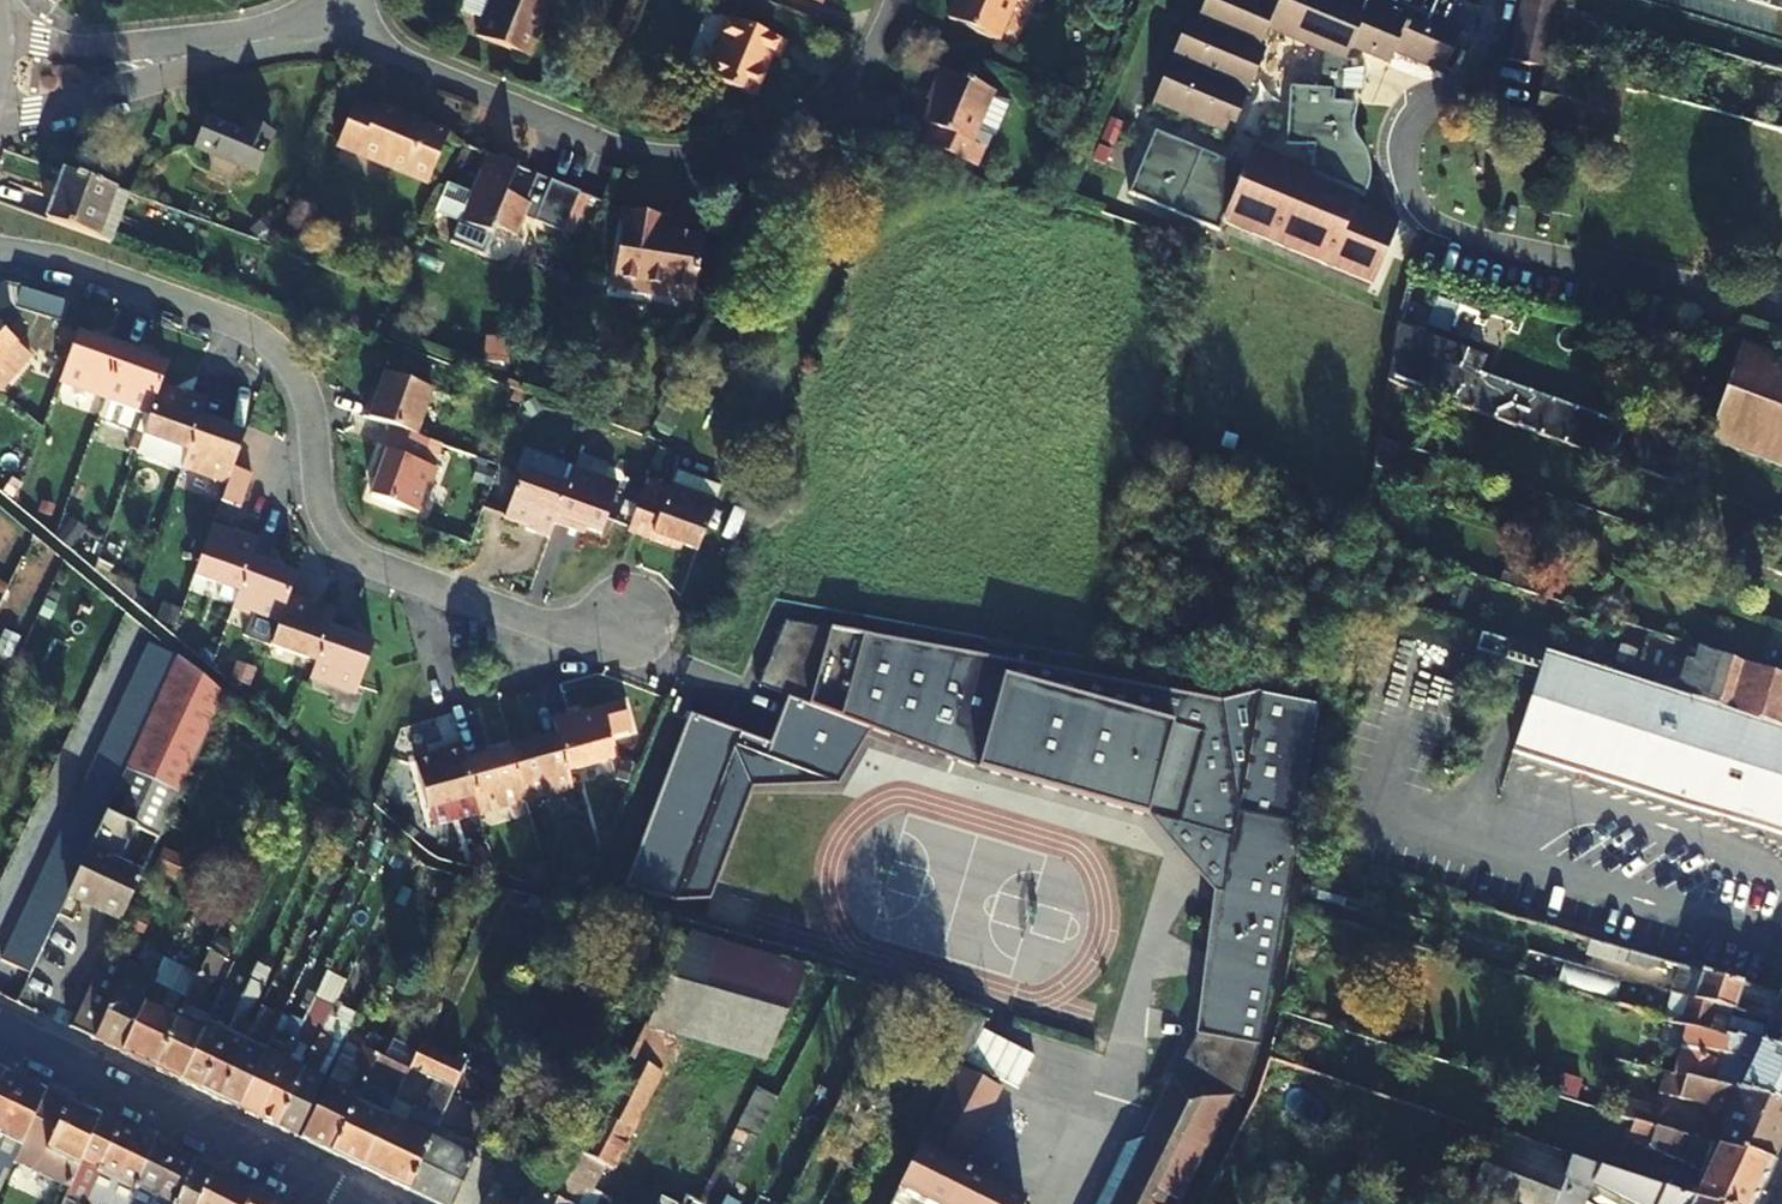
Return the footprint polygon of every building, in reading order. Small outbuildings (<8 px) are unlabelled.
[(44,15),(52,4),(46,0),(23,0),(44,15)] [(454,16),(476,25),(486,0),(461,0),(454,16)] [(476,25),(469,40),(522,62),(547,0),(486,0),(476,25)] [(1015,0),(958,0),(950,21),(999,41),(1015,0)] [(1386,60),(1391,50),(1442,71),(1470,2),(1465,0),(1203,0),(1197,16),(1187,12),(1151,98),(1227,129),(1262,45),(1257,42),(1265,23),(1321,46),(1320,83),(1288,80),(1284,138),(1312,140),(1310,167),(1250,142),(1242,162),(1154,126),(1128,188),(1218,226),(1222,216),(1372,278),(1398,216),(1354,198),(1358,189),(1363,191),(1367,166),(1364,152),(1354,128),(1355,100),(1341,99),(1343,55),(1349,44),(1386,60)] [(1558,0),(1518,0),(1504,56),(1539,64),(1543,66),(1558,0)] [(1754,2),(1781,10),(1781,0),(1749,0),(1754,2)] [(783,41),(731,19),(703,88),(749,107),(769,57),(776,60),(783,41)] [(969,141),(993,89),(946,67),(922,120),(928,122),(920,141),(971,164),(980,146),(969,141)] [(352,99),(334,143),(420,177),(441,127),(374,99),(371,107),(352,99)] [(204,114),(192,145),(252,169),(268,130),(243,120),(239,129),(204,114)] [(512,163),(483,150),(466,190),(443,180),(431,208),(454,218),(446,238),(477,250),(488,221),(497,225),(505,208),(526,217),(531,206),(561,219),(576,186),(533,168),(522,195),(503,186),(512,163)] [(43,217),(110,241),(127,193),(123,191),(61,169),(43,217)] [(610,283),(637,288),(639,278),(694,288),(703,236),(664,228),(666,214),(624,206),(610,283)] [(639,278),(637,288),(692,298),(694,288),(639,278)] [(1384,381),(1609,457),(1621,424),(1458,365),(1463,347),(1394,321),(1384,381)] [(1702,335),(1719,339),(1722,328),(1705,324),(1702,335)] [(15,340),(0,328),(0,358),(15,340)] [(106,393),(124,340),(102,332),(100,337),(77,328),(60,375),(106,393)] [(15,340),(0,358),(0,388),(0,389),(31,353),(15,340)] [(124,340),(106,393),(112,395),(104,417),(134,429),(141,432),(142,429),(149,409),(158,383),(166,361),(143,353),(145,348),(124,340)] [(1739,341),(1725,381),(1704,437),(1781,465),(1781,356),(1739,341)] [(357,413),(384,422),(410,432),(426,386),(380,369),(372,391),(366,389),(357,413)] [(202,409),(207,394),(184,386),(182,391),(158,383),(149,409),(142,429),(187,447),(202,409)] [(98,415),(104,417),(112,395),(106,393),(98,415)] [(224,417),(202,409),(187,447),(183,459),(229,477),(245,430),(223,422),(224,417)] [(364,493),(411,510),(427,463),(422,460),(430,438),(410,432),(384,422),(367,466),(373,469),(364,493)] [(134,429),(128,445),(136,447),(137,445),(141,432),(134,429)] [(187,447),(142,429),(141,432),(137,445),(182,463),(183,459),(187,447)] [(1630,437),(1621,462),(1669,478),(1677,453),(1630,437)] [(540,536),(545,523),(558,484),(517,468),(499,513),(521,523),(519,529),(540,536)] [(558,484),(545,523),(568,531),(570,525),(592,533),(609,487),(564,469),(558,484)] [(667,469),(661,485),(704,501),(710,485),(667,469)] [(639,477),(621,527),(667,545),(670,540),(688,547),(704,501),(661,485),(639,477)] [(251,550),(256,536),(234,527),(232,532),(212,524),(195,572),(238,588),(251,550)] [(287,595),(296,572),(275,564),(276,560),(251,550),(238,588),(233,603),(279,621),(287,595)] [(329,618),(333,605),(311,597),(309,603),(287,595),(279,621),(271,641),(315,657),(329,618)] [(352,627),(329,618),(315,657),(311,670),(356,684),(371,639),(351,631),(352,627)] [(783,619),(754,684),(974,767),(1145,814),(1177,823),(1202,731),(1000,675),(1005,660),(783,619)] [(1478,629),(1472,647),(1535,666),(1509,748),(1685,803),(1763,825),(1781,832),(1781,726),(1673,691),(1541,649),(1478,629)] [(1781,726),(1781,673),(1738,659),(1737,659),(1697,646),(1692,660),(1684,657),(1673,691),(1781,726)] [(118,917),(139,873),(116,861),(134,826),(156,836),(221,693),(175,653),(65,891),(118,917)] [(1202,731),(1177,823),(1145,814),(1212,892),(1223,892),(1236,809),(1218,699),(1005,660),(1000,675),(1202,731)] [(622,704),(576,717),(575,712),(553,719),(556,733),(566,772),(612,759),(605,737),(629,731),(622,704)] [(566,772),(556,733),(532,739),(533,746),(510,752),(522,798),(570,785),(566,772)] [(462,757),(458,742),(436,749),(437,755),(414,761),(427,808),(472,796),(462,757)] [(487,751),(462,757),(472,796),(476,810),(522,798),(510,752),(488,757),(487,751)] [(550,810),(575,804),(570,785),(522,798),(525,812),(549,807),(550,810)] [(1197,1031),(1174,1076),(1231,1094),(1240,1097),(1255,1053),(1297,820),(1236,809),(1223,892),(1212,892),(1197,1031)] [(1631,1005),(1639,981),(1421,918),(1414,943),(1631,1005)] [(761,1060),(804,969),(687,935),(671,966),(641,1025),(678,1037),(761,1060)] [(151,981),(186,998),(197,974),(163,956),(151,981)] [(1673,991),(1763,1017),(1781,1024),(1781,993),(1677,963),(1670,990),(1673,991)] [(280,1014),(263,1049),(236,1108),(255,1118),(296,1030),(324,969),(313,964),(288,1018),(280,1014)] [(69,1023),(68,1026),(118,1051),(151,981),(123,967),(114,986),(92,975),(69,1023)] [(836,973),(813,970),(734,1126),(753,1136),(836,973)] [(204,1021),(205,1017),(193,1010),(207,978),(197,974),(186,998),(153,1068),(176,1079),(204,1021)] [(118,1051),(153,1068),(186,998),(151,981),(118,1051)] [(229,1018),(240,995),(228,990),(218,1013),(229,1018)] [(1670,1017),(1753,1041),(1781,1051),(1781,1024),(1763,1017),(1673,991),(1665,1015),(1670,1017)] [(245,1041),(251,1027),(253,1024),(244,1020),(252,1001),(240,995),(229,1018),(223,1031),(197,1089),(218,1099),(219,1096),(245,1041)] [(255,1118),(274,1127),(318,1033),(332,1003),(321,998),(304,1034),(296,1030),(255,1118)] [(262,1005),(253,1024),(251,1027),(262,1032),(272,1011),(262,1005)] [(1731,1090),(1781,1105),(1781,1051),(1753,1041),(1670,1017),(1665,1040),(1745,1059),(1731,1090)] [(176,1079),(197,1089),(223,1031),(204,1021),(176,1079)] [(551,1203),(577,1203),(585,1189),(589,1191),(602,1165),(611,1169),(678,1037),(641,1025),(577,1153),(554,1197),(551,1203)] [(274,1127),(294,1136),(322,1078),(314,1073),(330,1039),(318,1033),(274,1127)] [(406,1067),(415,1049),(390,1038),(381,1055),(375,1053),(369,1067),(399,1081),(406,1067)] [(219,1096),(218,1099),(236,1108),(263,1049),(245,1041),(219,1096)] [(358,1168),(404,1190),(428,1137),(462,1064),(419,1042),(415,1049),(406,1067),(434,1081),(419,1111),(392,1098),(358,1168)] [(297,1138),(329,1153),(361,1083),(369,1067),(375,1053),(360,1045),(346,1074),(333,1067),(297,1138)] [(956,1165),(975,1125),(956,1116),(977,1073),(957,1063),(896,1187),(930,1203),(937,1203),(956,1165)] [(0,1077),(0,1136),(24,1082),(2,1072),(0,1077)] [(956,1116),(975,1125),(996,1083),(977,1073),(956,1116)] [(1682,1074),(1677,1095),(1721,1110),(1716,1121),(1706,1142),(1769,1160),(1781,1132),(1781,1105),(1731,1090),(1682,1074)] [(1231,1094),(1174,1076),(1144,1135),(1127,1141),(1115,1164),(1126,1169),(1118,1186),(1107,1180),(1095,1203),(1176,1203),(1231,1094)] [(0,1136),(0,1165),(12,1142),(21,1146),(24,1141),(44,1092),(24,1082),(0,1136)] [(361,1083),(329,1153),(358,1168),(392,1098),(361,1083)] [(45,1151),(67,1103),(44,1092),(24,1141),(45,1151)] [(45,1151),(58,1158),(40,1203),(62,1203),(65,1198),(98,1117),(67,1103),(45,1151)] [(93,1186),(118,1127),(98,1117),(65,1198),(74,1202),(72,1203),(85,1203),(93,1186)] [(1626,1132),(1700,1168),(1688,1197),(1709,1203),(1749,1203),(1769,1160),(1706,1142),(1662,1128),(1647,1124),(1630,1118),(1626,1132)] [(450,1203),(475,1203),(492,1167),(485,1164),(500,1133),(485,1126),(471,1158),(450,1203)] [(710,1174),(729,1184),(753,1136),(734,1126),(710,1174)] [(118,1127),(93,1186),(85,1203),(129,1203),(130,1202),(155,1146),(139,1137),(118,1127)] [(1688,1197),(1613,1172),(1490,1132),(1464,1200),(1475,1203),(1709,1203),(1688,1197)] [(433,1203),(450,1203),(471,1158),(428,1137),(404,1190),(433,1203)] [(983,1144),(969,1172),(1023,1197),(1036,1169),(983,1144)] [(175,1154),(155,1146),(130,1202),(129,1203),(153,1203),(175,1154)] [(192,1163),(175,1154),(153,1203),(174,1203),(192,1163)] [(211,1172),(192,1163),(174,1203),(196,1203),(211,1172)] [(937,1203),(1020,1203),(1023,1198),(969,1172),(956,1165),(937,1203)] [(251,1191),(211,1172),(196,1203),(245,1203),(251,1191)] [(725,1191),(693,1175),(683,1193),(692,1197),(704,1203),(719,1203),(723,1195),(725,1191)] [(554,1197),(534,1187),(526,1203),(520,1199),(517,1203),(551,1203),(554,1197)] [(589,1191),(585,1189),(577,1203),(598,1203),(602,1197),(589,1191)] [(276,1202),(251,1191),(245,1203),(275,1203),(276,1202)] [(674,1201),(660,1193),(654,1203),(672,1203),(674,1201)] [(620,1203),(603,1195),(602,1197),(598,1203),(620,1203)] [(734,1202),(723,1195),(719,1203),(733,1203),(734,1202)]
